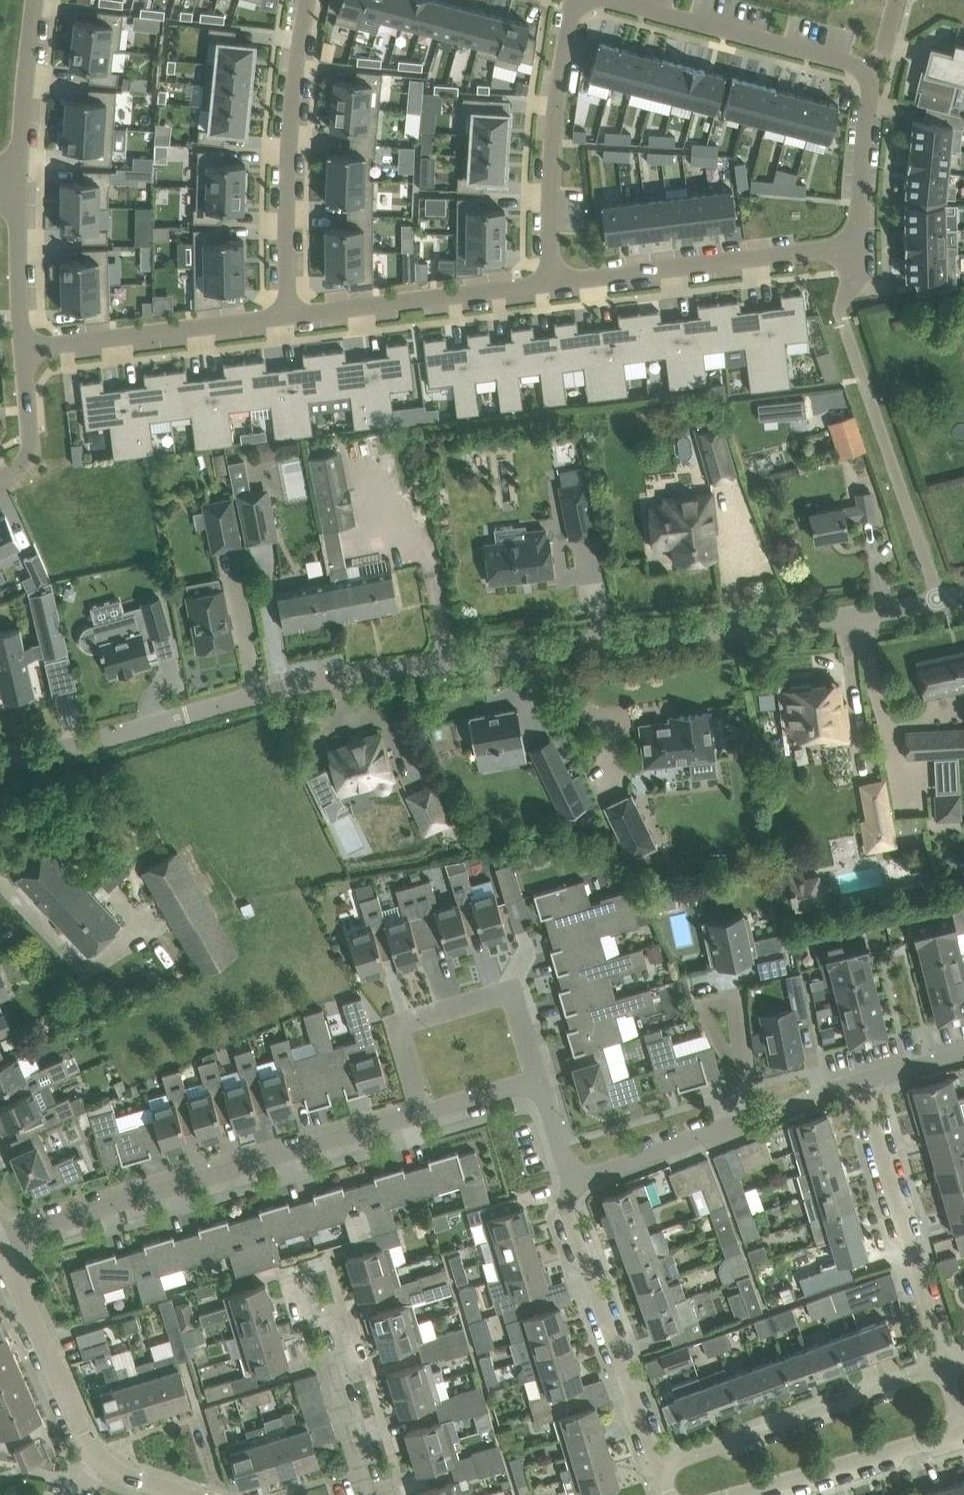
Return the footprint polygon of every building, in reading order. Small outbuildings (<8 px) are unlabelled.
[(328,9),(338,12),(336,21),(357,27),(365,0),(330,0),(328,9)] [(357,27),(358,27),(362,14),(381,19),(386,0),(365,0),(357,27)] [(381,19),(400,24),(407,0),(386,0),(381,19)] [(400,24),(420,29),(428,0),(407,0),(400,24)] [(420,29),(440,34),(448,3),(437,0),(428,0),(420,29)] [(448,3),(440,34),(460,39),(468,8),(448,3)] [(141,7),(140,16),(152,17),(153,9),(141,7)] [(468,8),(460,39),(479,44),(488,13),(468,8)] [(153,9),(152,17),(164,18),(164,16),(165,10),(153,9)] [(181,10),(180,18),(192,20),(193,12),(181,10)] [(75,20),(72,44),(119,49),(123,14),(98,11),(96,23),(75,20)] [(201,12),(200,20),(212,22),(213,14),(201,12)] [(488,13),(479,44),(498,49),(495,63),(496,63),(507,18),(488,13)] [(213,14),(212,22),(224,23),(225,15),(213,14)] [(507,18),(496,63),(517,69),(520,60),(533,63),(537,39),(526,36),(529,24),(507,18)] [(206,62),(206,63),(253,68),(256,44),(235,42),(236,30),(209,27),(208,41),(218,42),(215,63),(206,62)] [(599,42),(589,78),(610,83),(619,47),(599,42)] [(72,44),(69,67),(91,70),(90,82),(117,85),(119,72),(112,71),(114,50),(119,50),(119,49),(72,44)] [(610,83),(631,89),(640,53),(619,47),(610,83)] [(916,88),(921,90),(917,103),(940,109),(942,110),(948,112),(957,80),(963,82),(963,52),(963,56),(932,48),(926,71),(923,70),(918,88),(916,87),(916,88)] [(631,89),(652,94),(661,58),(640,53),(631,89)] [(358,56),(357,64),(369,65),(370,58),(371,57),(358,56)] [(370,58),(369,65),(381,66),(382,58),(371,57),(370,58)] [(661,58),(652,94),(673,100),(682,64),(661,58)] [(168,59),(167,71),(175,72),(176,60),(168,59)] [(399,60),(398,68),(410,69),(411,62),(412,62),(412,61),(399,60)] [(411,62),(410,69),(422,70),(423,62),(412,61),(412,62),(411,62)] [(206,63),(204,85),(251,90),(253,68),(206,63)] [(682,64),(673,100),(694,105),(703,69),(682,64)] [(726,75),(703,69),(694,105),(716,111),(726,75)] [(334,80),(332,104),(380,109),(383,73),(357,70),(356,82),(334,80)] [(745,119),(754,83),(733,77),(723,113),(745,119)] [(766,124),(775,88),(754,83),(745,119),(766,124)] [(446,93),(447,85),(435,84),(434,93),(446,93)] [(478,84),(477,92),(489,93),(490,85),(478,84)] [(204,85),(201,106),(249,111),(251,90),(204,85)] [(447,85),(446,93),(458,94),(459,86),(448,85),(447,85)] [(786,130),(796,94),(775,88),(766,124),(786,130)] [(66,100),(65,125),(114,128),(117,91),(89,89),(88,101),(66,100)] [(159,90),(158,102),(166,102),(167,90),(159,90)] [(807,135),(817,99),(796,94),(786,130),(807,135)] [(463,97),(461,133),(508,136),(510,112),(489,111),(490,99),(463,97)] [(839,105),(817,99),(807,135),(830,141),(839,105)] [(332,104),(330,128),(351,130),(350,142),(377,144),(380,109),(332,104)] [(199,129),(198,142),(224,144),(225,132),(246,134),(249,111),(201,106),(201,107),(211,108),(209,130),(199,129)] [(911,145),(950,149),(952,127),(963,128),(963,124),(963,116),(942,110),(940,109),(936,123),(913,121),(911,145)] [(60,134),(59,147),(63,147),(63,149),(85,151),(84,163),(112,165),(114,128),(65,125),(64,135),(60,134)] [(419,130),(419,141),(422,141),(433,142),(434,131),(419,130)] [(586,131),(573,130),(573,140),(586,141),(586,131)] [(617,143),(617,133),(605,132),(605,142),(617,143)] [(461,133),(461,134),(466,134),(464,155),(507,158),(508,144),(508,136),(461,133)] [(631,134),(617,133),(617,143),(630,143),(631,134)] [(661,145),(662,135),(649,135),(649,145),(661,145)] [(662,135),(661,145),(675,146),(675,136),(662,135)] [(328,154),(327,178),(374,180),(374,179),(370,179),(370,157),(375,157),(377,144),(350,142),(350,155),(328,154)] [(704,154),(704,144),(691,144),(691,154),(704,154)] [(717,155),(717,145),(704,144),(704,154),(717,155)] [(415,172),(416,145),(400,145),(399,172),(415,172)] [(908,159),(907,169),(948,173),(950,149),(911,145),(910,148),(906,147),(905,159),(908,159)] [(616,160),(616,150),(604,149),(603,159),(616,160)] [(197,186),(244,188),(245,164),(223,163),(224,151),(198,150),(197,186)] [(629,150),(616,150),(616,160),(629,160),(629,150)] [(660,162),(661,152),(648,151),(648,161),(660,162)] [(674,153),(661,152),(660,162),(674,163),(674,153)] [(703,164),(704,154),(691,154),(690,164),(703,164)] [(716,165),(717,155),(704,154),(703,164),(716,165)] [(458,177),(457,190),(484,192),(484,180),(506,181),(507,158),(464,155),(463,177),(458,177)] [(744,162),(734,163),(736,176),(746,175),(744,162)] [(119,182),(153,180),(153,169),(118,172),(119,182)] [(946,198),(947,186),(948,173),(907,169),(907,170),(908,170),(906,194),(907,194),(906,204),(908,204),(924,204),(924,196),(942,198),(946,198)] [(62,182),(61,206),(109,207),(109,184),(111,184),(111,171),(84,170),(83,182),(62,182)] [(421,170),(420,184),(432,184),(433,170),(421,170)] [(327,178),(326,202),(348,203),(348,216),(373,216),(374,180),(327,178)] [(764,180),(751,179),(750,189),(763,190),(764,180)] [(792,183),(779,182),(779,192),(792,193),(792,183)] [(805,184),(792,183),(792,193),(804,194),(805,184)] [(194,208),(194,222),(222,223),(222,211),(244,211),(244,188),(197,186),(196,208),(194,208)] [(686,186),(664,189),(665,197),(670,233),(691,231),(687,194),(686,186)] [(732,189),(708,191),(713,228),(736,225),(732,189)] [(708,191),(687,194),(691,231),(713,228),(708,191)] [(905,229),(945,228),(945,214),(957,214),(957,204),(952,204),(945,204),(946,198),(942,198),(924,196),(924,204),(908,204),(906,204),(905,205),(905,229)] [(446,213),(446,197),(426,197),(426,213),(446,213)] [(665,197),(644,199),(649,236),(670,233),(665,197)] [(457,198),(457,234),(504,234),(505,210),(484,210),(484,198),(457,198)] [(644,199),(623,202),(627,239),(649,236),(644,199)] [(623,202),(601,205),(606,242),(627,239),(623,202)] [(61,206),(61,230),(82,230),(82,242),(108,242),(108,230),(99,229),(99,207),(109,208),(109,207),(61,206)] [(152,243),(151,207),(135,207),(136,243),(152,243)] [(347,228),(325,228),(326,252),(373,252),(373,216),(348,216),(347,228)] [(958,253),(958,245),(958,228),(945,228),(905,229),(904,229),(905,254),(906,254),(956,253),(958,253)] [(221,229),(194,229),(194,266),(244,265),(243,240),(222,241),(221,229)] [(457,234),(456,276),(482,273),(482,258),(504,258),(504,234),(457,234)] [(83,261),(61,262),(62,286),(109,284),(108,249),(82,249),(83,261)] [(373,252),(326,252),(326,276),(348,276),(348,289),(374,286),(373,252)] [(956,253),(906,254),(906,260),(903,260),(904,271),(906,271),(906,278),(920,278),(921,294),(918,294),(918,296),(956,287),(956,253)] [(455,258),(439,258),(439,275),(456,275),(455,258)] [(428,262),(416,262),(416,281),(428,279),(428,262)] [(244,265),(194,266),(195,308),(223,305),(223,291),(245,290),(244,265)] [(109,284),(62,286),(62,309),(84,309),(84,322),(110,319),(109,284)] [(760,313),(769,389),(791,386),(785,342),(809,339),(803,294),(781,296),(783,310),(780,310),(780,311),(773,312),(768,312),(760,313)] [(153,314),(153,302),(143,302),(143,314),(153,314)] [(760,313),(756,313),(756,314),(753,314),(744,315),(741,315),(739,302),(719,304),(724,349),(745,347),(751,391),(769,389),(760,313)] [(681,323),(689,387),(707,385),(703,352),(724,349),(719,304),(698,307),(700,320),(697,321),(694,321),(685,322),(681,323)] [(639,314),(645,359),(666,357),(670,389),(689,387),(681,323),(676,323),(671,324),(665,325),(662,325),(660,312),(639,314)] [(645,359),(639,314),(619,317),(620,330),(617,331),(607,332),(606,332),(605,332),(601,333),(609,397),(628,394),(624,362),(645,359)] [(556,324),(566,402),(562,369),(584,367),(588,399),(609,397),(601,333),(593,334),(592,334),(581,335),(578,335),(577,322),(556,324)] [(512,330),(522,408),(523,407),(519,375),(540,372),(544,405),(566,402),(556,324),(555,325),(557,338),(555,338),(555,339),(553,339),(549,339),(543,340),(538,341),(537,340),(535,341),(533,327),(512,330)] [(469,335),(478,413),(479,413),(475,380),(497,378),(501,410),(522,408),(512,330),(511,330),(513,343),(511,344),(507,344),(505,345),(505,344),(500,345),(496,346),(494,346),(491,346),(489,333),(469,335)] [(469,335),(468,335),(469,349),(467,349),(466,350),(461,350),(456,351),(450,352),(450,351),(447,352),(446,338),(424,341),(429,386),(453,383),(457,416),(478,413),(469,335)] [(388,359),(365,362),(373,426),(395,423),(391,390),(412,388),(415,388),(414,385),(409,345),(409,342),(406,342),(406,343),(389,345),(389,344),(386,345),(387,347),(388,359)] [(373,426),(365,362),(346,364),(346,360),(345,353),(345,350),(342,350),(343,351),(325,353),(325,352),(324,353),(330,398),(351,395),(355,428),(373,426)] [(330,398),(324,353),(323,353),(305,355),(303,355),(303,358),(304,358),(305,369),(286,371),(294,436),(313,433),(309,401),(330,398)] [(294,436),(286,371),(267,374),(265,362),(266,362),(266,360),(263,360),(263,361),(246,363),(246,362),(245,362),(250,408),(271,405),(275,438),(294,436)] [(250,408),(245,362),(243,363),(226,365),(223,365),(224,368),(225,379),(207,381),(215,445),(234,443),(230,410),(250,408)] [(835,364),(822,369),(826,379),(839,375),(835,364)] [(215,445),(207,381),(188,384),(187,372),(187,370),(184,370),(167,373),(167,372),(165,372),(171,418),(192,415),(196,448),(215,445)] [(171,418),(165,372),(164,372),(164,373),(147,375),(144,375),(145,377),(147,389),(127,391),(135,455),(154,453),(150,420),(171,418)] [(135,455),(127,391),(104,394),(103,383),(103,380),(101,380),(101,381),(83,383),(83,382),(80,383),(81,385),(86,426),(86,429),(89,428),(110,425),(114,458),(135,455)] [(724,384),(711,386),(717,401),(727,400),(724,384)] [(425,405),(414,406),(416,421),(426,420),(425,410),(425,405)] [(437,409),(425,410),(426,420),(438,419),(437,409)] [(836,421),(838,426),(848,456),(865,450),(854,415),(836,421)] [(736,475),(721,420),(693,428),(709,483),(736,475)] [(266,431),(253,433),(254,441),(267,439),(266,431)] [(253,433),(241,434),(242,442),(254,441),(253,433)] [(350,490),(344,491),(337,453),(310,458),(324,530),(339,527),(343,526),(355,524),(352,507),(353,506),(350,490)] [(584,467),(559,472),(562,486),(560,486),(569,538),(569,539),(597,534),(587,481),(584,467)] [(268,488),(255,491),(236,495),(246,547),(279,540),(272,504),(268,488)] [(717,530),(716,521),(712,492),(681,496),(667,497),(664,498),(664,499),(665,504),(649,506),(654,548),(673,546),(675,562),(679,562),(680,563),(695,561),(695,560),(717,557),(714,533),(716,532),(717,532),(717,530)] [(861,519),(875,517),(871,492),(857,494),(859,505),(843,507),(811,513),(812,521),(815,540),(818,540),(819,541),(829,540),(829,538),(848,535),(845,519),(861,517),(861,519)] [(242,548),(232,498),(202,504),(211,554),(242,548)] [(21,548),(6,515),(0,518),(0,558),(21,548)] [(549,534),(547,535),(545,527),(524,530),(526,538),(500,542),(485,543),(488,564),(490,584),(554,576),(551,556),(550,541),(549,534)] [(32,572),(39,586),(52,580),(38,551),(21,559),(29,574),(32,572)] [(349,579),(346,566),(330,569),(332,582),(277,592),(281,610),(284,630),(342,619),(399,608),(395,588),(392,571),(368,575),(349,579)] [(68,652),(52,581),(51,581),(52,589),(29,595),(41,643),(25,647),(20,627),(0,632),(0,685),(4,701),(5,701),(3,691),(32,684),(34,694),(36,693),(28,660),(44,656),(44,658),(68,652)] [(217,647),(233,644),(223,589),(188,596),(192,620),(195,632),(198,651),(204,650),(207,651),(215,649),(217,647)] [(152,636),(169,631),(159,597),(142,602),(145,610),(86,627),(83,628),(81,630),(80,633),(79,636),(78,639),(79,642),(80,645),(82,648),(84,650),(87,651),(90,652),(93,651),(100,649),(102,654),(104,653),(107,662),(111,674),(120,672),(120,674),(132,671),(132,669),(141,666),(138,658),(147,656),(146,652),(146,651),(144,642),(143,642),(142,637),(152,634),(152,636)] [(944,694),(963,689),(963,651),(917,661),(924,698),(944,694)] [(826,685),(812,687),(811,683),(790,686),(791,689),(785,690),(790,737),(826,733),(827,741),(850,738),(847,720),(846,707),(842,708),(841,698),(839,684),(826,685)] [(518,709),(469,718),(475,753),(495,750),(496,751),(499,750),(501,765),(527,760),(518,709)] [(715,725),(711,725),(710,712),(680,715),(673,716),(670,717),(670,718),(671,722),(640,725),(645,766),(663,764),(663,760),(674,759),(675,763),(689,761),(691,778),(717,775),(715,758),(713,743),(717,742),(720,739),(721,735),(721,731),(719,727),(715,725)] [(926,757),(963,755),(963,729),(905,732),(906,758),(926,757)] [(392,777),(380,733),(362,738),(352,741),(351,742),(352,744),(330,750),(336,769),(328,771),(326,768),(307,777),(319,802),(338,792),(337,789),(341,788),(342,791),(343,791),(342,788),(371,780),(372,782),(374,782),(376,786),(379,789),(383,791),(388,790),(390,786),(391,782),(390,777),(392,777)] [(586,808),(566,768),(545,779),(564,818),(586,808)] [(923,820),(894,822),(886,778),(859,784),(864,819),(859,820),(865,853),(898,847),(896,834),(924,830),(923,820)] [(426,832),(449,821),(432,785),(409,796),(426,832)] [(936,821),(960,820),(959,793),(936,793),(934,794),(936,821)] [(656,846),(631,795),(606,807),(631,858),(656,846)] [(89,956),(121,925),(48,848),(16,878),(89,956)] [(203,975),(221,964),(239,954),(178,851),(142,872),(203,975)] [(474,891),(467,868),(464,860),(445,863),(449,873),(458,903),(459,903),(468,933),(480,929),(482,937),(483,939),(483,941),(485,940),(492,938),(507,934),(495,892),(472,899),(470,892),(474,891)] [(509,863),(496,867),(506,902),(523,897),(513,862),(509,863)] [(826,904),(820,874),(804,877),(803,870),(785,873),(795,919),(812,915),(811,908),(826,904)] [(413,883),(421,881),(419,872),(410,874),(413,883)] [(471,945),(468,933),(459,903),(458,903),(436,909),(434,903),(438,902),(431,879),(413,884),(431,944),(444,940),(446,948),(447,952),(455,949),(471,945)] [(593,902),(591,903),(584,879),(534,894),(538,909),(541,917),(545,916),(550,932),(634,907),(628,889),(602,897),(603,899),(593,902)] [(377,895),(375,895),(371,882),(356,887),(359,900),(366,923),(370,922),(372,929),(349,935),(361,977),(377,972),(383,971),(385,970),(385,969),(384,966),(382,958),(394,955),(385,924),(386,924),(377,895)] [(431,944),(413,884),(396,889),(402,912),(406,911),(408,918),(386,924),(385,924),(394,955),(397,966),(413,962),(422,959),(421,956),(418,947),(431,944)] [(638,924),(652,920),(645,904),(636,907),(634,907),(550,932),(554,949),(552,949),(550,950),(551,952),(553,959),(558,973),(609,958),(609,956),(607,957),(600,934),(602,933),(612,930),(613,933),(639,925),(638,924)] [(963,930),(963,919),(961,908),(950,911),(912,920),(918,942),(919,941),(954,933),(956,932),(963,930)] [(712,943),(708,944),(712,961),(716,960),(717,965),(739,961),(752,958),(752,954),(783,948),(780,934),(753,939),(749,917),(744,918),(744,915),(716,920),(720,938),(712,940),(712,943)] [(862,933),(842,938),(840,929),(812,936),(814,945),(820,966),(821,966),(866,955),(867,954),(862,933)] [(919,941),(924,960),(959,952),(954,933),(919,941)] [(650,961),(662,958),(658,944),(647,947),(650,961)] [(621,973),(647,965),(642,947),(609,956),(609,958),(558,973),(563,989),(560,990),(559,990),(560,992),(561,999),(565,1014),(566,1013),(617,998),(617,997),(614,997),(608,974),(610,974),(620,970),(621,973)] [(959,952),(924,960),(929,980),(963,971),(959,952)] [(784,955),(757,961),(761,977),(788,971),(784,955)] [(871,974),(866,955),(821,966),(826,985),(835,982),(871,974)] [(963,992),(963,971),(929,980),(934,1000),(963,992)] [(10,996),(0,973),(0,1000),(10,996)] [(840,1002),(875,993),(871,974),(835,982),(840,1002)] [(566,1013),(570,1028),(573,1037),(569,1038),(574,1054),(603,1046),(602,1045),(625,1038),(618,1014),(628,1011),(629,1013),(657,1005),(652,986),(617,997),(617,998),(566,1013)] [(818,987),(812,988),(814,999),(826,997),(824,986),(818,987)] [(793,1009),(761,1016),(771,1062),(803,1056),(797,1025),(811,1022),(804,989),(803,990),(789,992),(793,1009)] [(934,1000),(939,1020),(963,1014),(963,992),(934,1000)] [(845,1022),(880,1013),(875,993),(840,1002),(845,1022)] [(370,1086),(386,1081),(361,997),(343,1003),(351,1031),(354,1030),(357,1040),(334,1047),(332,1047),(346,1093),(347,1097),(362,1093),(368,1091),(371,1090),(370,1089),(370,1086)] [(332,1047),(334,1047),(322,1009),(303,1014),(312,1043),(314,1042),(317,1052),(294,1059),(293,1059),(304,1097),(308,1109),(323,1104),(329,1102),(332,1102),(331,1100),(330,1098),(346,1093),(332,1047)] [(850,1042),(885,1034),(880,1013),(845,1022),(850,1042)] [(823,1044),(835,1041),(833,1027),(820,1029),(823,1044)] [(670,1034),(663,1036),(661,1028),(644,1033),(647,1041),(661,1091),(678,1086),(679,1090),(697,1084),(706,1082),(708,1081),(708,1080),(707,1077),(721,1073),(712,1045),(677,1056),(670,1034)] [(293,1059),(294,1059),(288,1037),(270,1043),(273,1054),(277,1066),(280,1065),(282,1071),(261,1077),(259,1078),(268,1107),(272,1119),(287,1115),(293,1113),(296,1112),(296,1111),(295,1108),(292,1100),(304,1097),(293,1059)] [(603,1046),(574,1054),(578,1066),(576,1066),(574,1067),(575,1069),(578,1078),(583,1096),(586,1095),(591,1112),(641,1097),(634,1073),(613,1079),(603,1046)] [(261,1077),(258,1070),(252,1048),(234,1053),(237,1065),(241,1076),(244,1075),(247,1082),(225,1088),(222,1080),(221,1081),(232,1118),(236,1130),(251,1125),(257,1124),(260,1123),(260,1122),(259,1119),(256,1111),(268,1107),(259,1078),(261,1077)] [(4,1103),(32,1090),(33,1091),(70,1075),(63,1058),(31,1072),(32,1075),(26,1077),(17,1056),(0,1063),(0,1095),(4,1103)] [(221,1081),(222,1080),(216,1059),(215,1059),(204,1062),(198,1064),(201,1075),(204,1087),(209,1085),(211,1092),(188,1099),(187,1099),(196,1129),(200,1141),(215,1136),(221,1134),(224,1133),(223,1132),(223,1130),(220,1121),(232,1118),(221,1081)] [(188,1099),(186,1091),(180,1069),(163,1074),(169,1093),(171,1092),(174,1102),(151,1109),(154,1119),(163,1148),(163,1151),(179,1146),(185,1145),(188,1144),(187,1143),(187,1141),(184,1132),(196,1129),(187,1099),(188,1099)] [(908,1089),(914,1110),(958,1097),(952,1077),(946,1078),(944,1071),(915,1077),(918,1086),(908,1089)] [(19,1137),(38,1129),(38,1130),(76,1114),(69,1096),(46,1106),(48,1109),(42,1112),(33,1091),(32,1090),(4,1103),(0,1104),(0,1126),(2,1131),(6,1129),(14,1126),(19,1137)] [(925,1129),(963,1117),(963,1096),(958,1097),(914,1110),(919,1130),(925,1129)] [(120,1129),(114,1108),(111,1098),(88,1108),(93,1124),(105,1165),(121,1160),(122,1164),(140,1158),(149,1156),(151,1155),(151,1154),(150,1151),(163,1148),(154,1119),(120,1129)] [(793,1124),(788,1126),(793,1145),(795,1149),(834,1138),(827,1114),(810,1119),(806,1112),(791,1118),(793,1124)] [(925,1129),(929,1141),(924,1143),(926,1150),(963,1139),(963,1120),(963,1117),(925,1129)] [(10,1141),(16,1154),(13,1155),(18,1166),(25,1183),(29,1182),(35,1197),(83,1177),(73,1154),(53,1163),(38,1130),(38,1129),(19,1137),(10,1141)] [(764,1136),(759,1138),(748,1142),(758,1165),(773,1159),(764,1136)] [(834,1138),(795,1149),(801,1172),(841,1161),(834,1138)] [(963,1160),(963,1139),(926,1150),(928,1157),(933,1155),(936,1168),(963,1160)] [(737,1147),(746,1169),(758,1165),(748,1142),(737,1147)] [(734,1174),(738,1172),(746,1169),(737,1147),(725,1151),(734,1174)] [(466,1207),(490,1200),(475,1150),(459,1155),(458,1151),(440,1156),(431,1159),(428,1160),(429,1161),(429,1163),(417,1167),(425,1195),(460,1185),(466,1207)] [(713,1156),(721,1174),(722,1179),(734,1174),(725,1151),(713,1156)] [(717,1181),(708,1158),(696,1163),(705,1186),(717,1181)] [(938,1190),(963,1182),(963,1160),(936,1168),(940,1181),(936,1183),(938,1190)] [(797,1174),(804,1197),(847,1184),(841,1161),(801,1172),(797,1174)] [(696,1163),(684,1167),(693,1190),(701,1187),(705,1186),(696,1163)] [(391,1206),(425,1195),(417,1167),(404,1171),(404,1168),(403,1167),(401,1168),(392,1170),(374,1176),(375,1179),(359,1184),(374,1234),(397,1227),(391,1206)] [(669,1173),(677,1192),(678,1196),(687,1192),(693,1190),(684,1167),(669,1173)] [(734,1174),(722,1179),(727,1190),(743,1184),(738,1172),(734,1174)] [(726,1204),(721,1192),(717,1181),(705,1186),(701,1187),(710,1210),(726,1204)] [(948,1208),(963,1204),(963,1182),(938,1190),(940,1197),(944,1196),(948,1208)] [(602,1214),(606,1223),(653,1206),(644,1183),(604,1198),(609,1212),(602,1214)] [(354,1240),(374,1234),(359,1184),(343,1189),(342,1185),(325,1190),(316,1193),(314,1194),(314,1195),(315,1197),(302,1201),(310,1229),(345,1219),(351,1241),(354,1240)] [(854,1207),(847,1184),(804,1197),(810,1220),(854,1207)] [(745,1190),(729,1196),(736,1218),(753,1213),(745,1190)] [(524,1207),(521,1208),(517,1196),(498,1202),(473,1209),(467,1211),(471,1224),(483,1220),(489,1240),(530,1228),(524,1207)] [(276,1240),(310,1229),(302,1201),(289,1205),(289,1202),(288,1201),(286,1202),(277,1205),(259,1210),(260,1213),(244,1218),(259,1268),(277,1263),(282,1261),(276,1240)] [(949,1230),(949,1231),(963,1226),(963,1204),(948,1208),(951,1221),(947,1222),(949,1230)] [(653,1206),(606,1223),(609,1233),(616,1230),(620,1243),(648,1233),(644,1220),(656,1215),(653,1206)] [(861,1230),(854,1207),(810,1220),(817,1243),(861,1230)] [(744,1241),(754,1237),(760,1235),(753,1213),(736,1218),(744,1241)] [(434,1226),(446,1222),(443,1215),(431,1219),(434,1226)] [(713,1222),(718,1235),(734,1229),(730,1216),(713,1222)] [(236,1275),(259,1268),(244,1218),(229,1223),(228,1219),(209,1225),(201,1227),(198,1228),(199,1229),(199,1231),(187,1235),(195,1263),(230,1253),(236,1275)] [(412,1223),(403,1226),(405,1231),(414,1228),(412,1223)] [(390,1244),(401,1241),(397,1227),(374,1234),(354,1240),(358,1254),(347,1257),(353,1277),(396,1264),(390,1244)] [(495,1259),(536,1247),(530,1228),(489,1240),(495,1258),(495,1259)] [(629,1266),(669,1251),(661,1229),(648,1233),(620,1243),(629,1266)] [(738,1241),(734,1229),(718,1235),(722,1246),(726,1257),(741,1251),(738,1241)] [(822,1270),(799,1277),(803,1292),(851,1278),(846,1260),(868,1254),(861,1230),(817,1243),(814,1244),(822,1270)] [(963,1253),(963,1232),(956,1235),(959,1247),(961,1253),(963,1253)] [(163,1273),(195,1263),(187,1235),(174,1239),(174,1236),(173,1235),(171,1236),(162,1238),(144,1244),(145,1247),(132,1251),(129,1252),(137,1281),(143,1302),(147,1301),(167,1295),(160,1274),(163,1273)] [(748,1251),(753,1263),(768,1257),(764,1245),(748,1251)] [(536,1247),(495,1259),(501,1277),(541,1265),(536,1247)] [(671,1250),(669,1251),(629,1266),(637,1289),(665,1278),(680,1273),(671,1250)] [(117,1286),(137,1281),(129,1252),(116,1256),(116,1254),(115,1252),(113,1253),(104,1256),(86,1261),(87,1265),(71,1269),(85,1319),(89,1318),(109,1312),(102,1291),(117,1286)] [(453,1272),(465,1268),(460,1254),(449,1257),(453,1272)] [(956,1255),(940,1259),(944,1276),(952,1274),(958,1263),(956,1255)] [(736,1279),(750,1274),(746,1262),(731,1267),(735,1279),(736,1279)] [(401,1284),(401,1283),(396,1264),(353,1277),(359,1297),(394,1286),(401,1284)] [(507,1299),(500,1301),(503,1311),(547,1298),(543,1286),(547,1285),(547,1282),(552,1281),(548,1268),(543,1270),(541,1265),(501,1277),(507,1299)] [(447,1268),(420,1276),(420,1277),(423,1288),(450,1279),(447,1268)] [(468,1281),(465,1268),(453,1272),(457,1284),(468,1281)] [(852,1311),(898,1296),(891,1272),(844,1289),(852,1311)] [(743,1299),(749,1314),(762,1309),(756,1294),(750,1274),(736,1279),(741,1291),(743,1299)] [(665,1278),(637,1289),(645,1311),(685,1296),(680,1281),(667,1286),(665,1278)] [(450,1279),(423,1288),(427,1299),(454,1292),(450,1279)] [(230,1316),(271,1304),(265,1284),(246,1289),(235,1293),(224,1296),(227,1305),(199,1314),(202,1324),(230,1316)] [(819,1298),(824,1313),(836,1309),(830,1294),(819,1298)] [(685,1296),(645,1311),(653,1334),(667,1329),(698,1318),(690,1295),(685,1296)] [(180,1325),(175,1306),(172,1298),(161,1302),(169,1329),(179,1325),(180,1325)] [(550,1309),(547,1298),(503,1311),(507,1324),(512,1343),(516,1342),(566,1327),(560,1306),(550,1309)] [(811,1318),(824,1313),(819,1298),(806,1302),(811,1318)] [(182,1330),(198,1326),(190,1301),(175,1306),(180,1325),(182,1330)] [(371,1315),(365,1316),(369,1330),(375,1328),(376,1334),(419,1322),(413,1302),(400,1306),(371,1314),(371,1315)] [(277,1323),(271,1304),(230,1316),(236,1335),(277,1323)] [(778,1312),(766,1317),(772,1333),(784,1329),(778,1312)] [(136,1317),(122,1321),(125,1332),(140,1328),(136,1317)] [(761,1337),(772,1333),(766,1317),(755,1321),(761,1337)] [(859,1329),(870,1358),(897,1348),(886,1319),(859,1329)] [(425,1341),(419,1322),(376,1334),(382,1354),(425,1341)] [(241,1354),(283,1342),(277,1323),(236,1335),(241,1354)] [(80,1346),(107,1338),(103,1326),(77,1334),(80,1346)] [(6,1454),(7,1447),(16,1443),(23,1462),(30,1459),(60,1466),(60,1464),(54,1463),(56,1455),(52,1454),(50,1451),(56,1448),(42,1417),(5,1333),(3,1334),(0,1327),(0,1453),(6,1454)] [(194,1327),(182,1331),(186,1346),(191,1344),(193,1350),(201,1347),(194,1327)] [(527,1347),(531,1358),(572,1346),(566,1327),(516,1342),(518,1349),(527,1347)] [(441,1347),(468,1339),(465,1328),(438,1336),(441,1347)] [(870,1358),(859,1329),(833,1338),(843,1367),(870,1358)] [(726,1332),(714,1336),(719,1352),(731,1347),(726,1332)] [(714,1336),(702,1340),(707,1356),(719,1352),(714,1336)] [(107,1338),(80,1346),(83,1355),(84,1359),(95,1356),(111,1351),(110,1347),(107,1338)] [(807,1348),(817,1377),(843,1367),(833,1338),(807,1348)] [(444,1359),(471,1351),(468,1339),(441,1347),(444,1359)] [(269,1367),(289,1362),(283,1342),(241,1354),(247,1374),(251,1387),(258,1385),(254,1372),(269,1367)] [(693,1361),(688,1345),(661,1355),(666,1371),(693,1361)] [(193,1350),(197,1362),(208,1358),(204,1346),(201,1347),(193,1350)] [(577,1365),(572,1346),(531,1358),(522,1361),(523,1366),(517,1374),(520,1381),(536,1377),(577,1365)] [(807,1348),(781,1357),(791,1386),(817,1377),(807,1348)] [(177,1362),(177,1360),(174,1352),(155,1358),(170,1409),(190,1403),(184,1384),(177,1362)] [(483,1372),(495,1369),(491,1355),(479,1358),(483,1372)] [(754,1367),(765,1396),(791,1386),(781,1357),(754,1367)] [(151,1415),(170,1409),(155,1358),(135,1364),(138,1373),(151,1415)] [(394,1393),(436,1380),(443,1378),(441,1369),(434,1371),(430,1360),(388,1373),(394,1393)] [(116,1367),(115,1364),(103,1368),(107,1382),(99,1384),(112,1426),(132,1420),(116,1367)] [(138,1373),(130,1375),(126,1364),(116,1367),(132,1420),(151,1415),(138,1373)] [(583,1384),(577,1365),(536,1377),(542,1397),(529,1401),(533,1413),(583,1398),(579,1385),(583,1384)] [(718,1380),(702,1386),(713,1415),(739,1405),(728,1376),(725,1367),(714,1371),(718,1380)] [(728,1376),(739,1405),(765,1396),(754,1367),(728,1376)] [(499,1382),(495,1369),(483,1372),(487,1385),(499,1382)] [(295,1380),(299,1393),(321,1387),(317,1373),(295,1380)] [(699,1377),(672,1386),(675,1395),(682,1415),(686,1424),(688,1424),(689,1427),(704,1421),(703,1418),(713,1415),(702,1386),(699,1378),(699,1377)] [(208,1399),(235,1391),(231,1379),(204,1387),(205,1389),(208,1399)] [(442,1400),(436,1380),(394,1393),(400,1413),(442,1400)] [(302,1405),(325,1399),(321,1387),(299,1393),(302,1405)] [(455,1395),(442,1399),(442,1400),(445,1410),(485,1398),(482,1387),(455,1395)] [(255,1392),(258,1403),(272,1399),(268,1388),(255,1392)] [(245,1407),(258,1403),(255,1392),(241,1396),(245,1407)] [(485,1398),(445,1410),(448,1419),(448,1420),(461,1417),(461,1418),(489,1410),(485,1398)] [(560,1438),(602,1425),(596,1405),(586,1408),(583,1398),(533,1413),(536,1425),(554,1419),(560,1438)] [(306,1417),(329,1411),(325,1399),(302,1405),(306,1417)] [(205,1407),(206,1411),(216,1443),(229,1439),(218,1403),(205,1407)] [(306,1417),(307,1420),(296,1423),(292,1410),(282,1413),(286,1426),(299,1468),(319,1462),(316,1452),(313,1441),(310,1430),(332,1423),(329,1411),(306,1417)] [(411,1452),(453,1439),(448,1419),(406,1432),(411,1452)] [(310,1430),(313,1441),(336,1434),(332,1423),(310,1430)] [(565,1457),(608,1444),(602,1425),(560,1438),(565,1457)] [(267,1432),(280,1474),(299,1468),(286,1426),(267,1432)] [(267,1432),(248,1438),(261,1480),(280,1474),(267,1432)] [(313,1441),(316,1452),(339,1445),(336,1434),(313,1441)] [(241,1486),(261,1480),(248,1438),(228,1444),(241,1486)] [(450,1462),(459,1459),(453,1439),(411,1452),(417,1471),(437,1466),(450,1462)] [(563,1480),(614,1465),(608,1444),(565,1457),(569,1467),(560,1470),(563,1480)] [(475,1465),(502,1457),(499,1446),(472,1454),(472,1455),(475,1465)] [(510,1459),(514,1472),(524,1469),(521,1456),(510,1459)] [(479,1477),(506,1469),(502,1457),(475,1465),(478,1475),(479,1477)] [(563,1480),(566,1489),(574,1486),(577,1494),(579,1494),(601,1488),(603,1494),(607,1494),(620,1491),(618,1483),(619,1483),(614,1465),(563,1480)] [(524,1469),(514,1472),(517,1485),(530,1481),(527,1472),(525,1472),(524,1469)] [(511,1486),(510,1482),(509,1479),(501,1481),(503,1488),(511,1486)] [(458,1491),(455,1481),(437,1487),(417,1492),(418,1494),(472,1494),(470,1487),(458,1491)] [(953,1484),(956,1494),(963,1494),(963,1481),(953,1484)] [(928,1494),(956,1494),(953,1484),(927,1492),(928,1494)]
